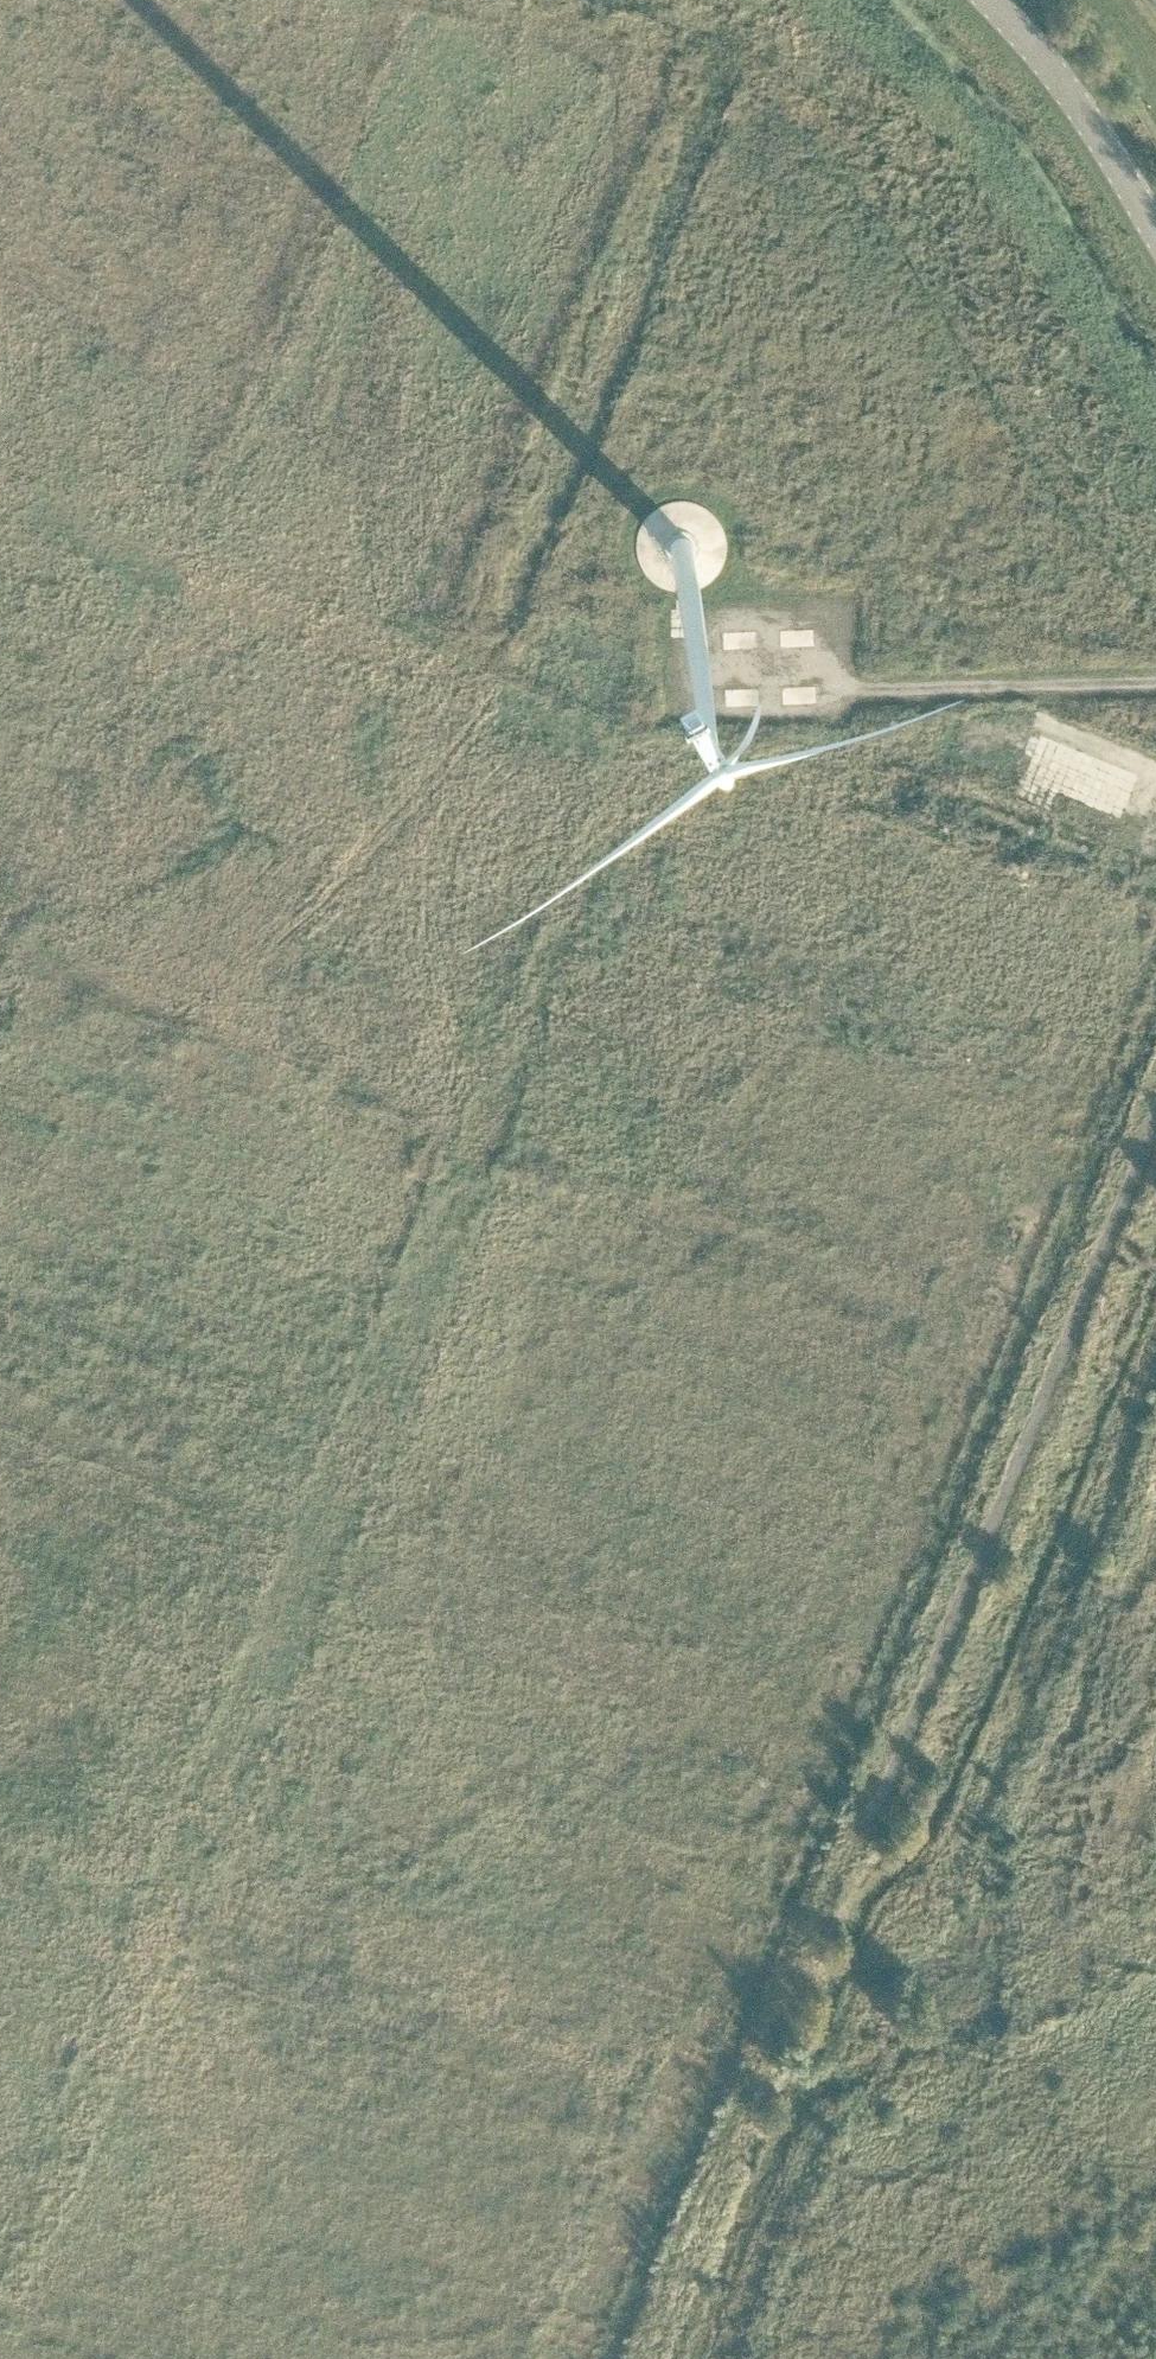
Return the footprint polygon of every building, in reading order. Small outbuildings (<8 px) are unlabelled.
[(670,539),(669,543),(671,548),(673,551),(677,554),(681,554),(686,553),(690,551),(692,547),(693,542),(692,538),(689,534),(685,532),(681,531),(676,532),(673,535),(670,539)] [(888,1031),(887,970),(857,971),(857,954),(839,954),(839,982),(826,982),(826,1003),(832,1003),(833,1030),(850,1030),(850,1032),(888,1031)]
